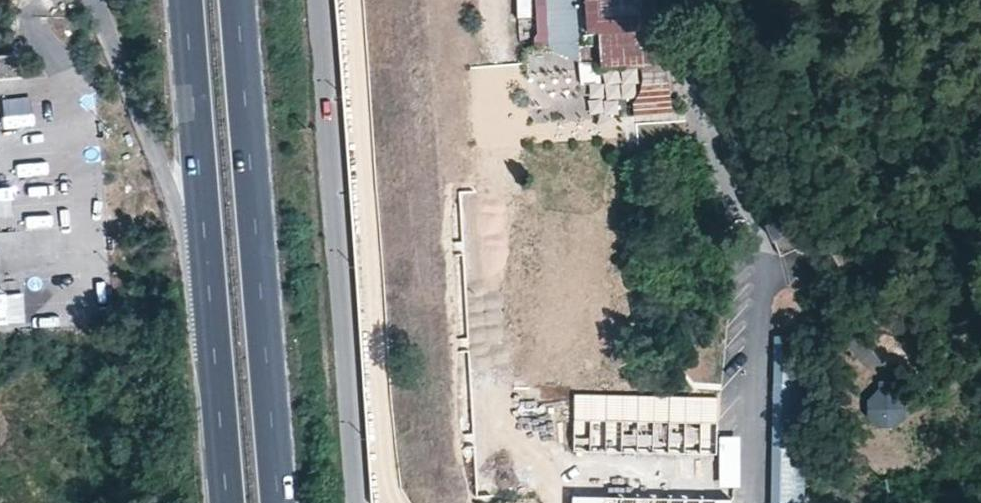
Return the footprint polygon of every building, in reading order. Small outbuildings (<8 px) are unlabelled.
[(576,52),(578,0),(545,0),(544,51),(576,52)] [(598,65),(664,65),(665,26),(643,25),(643,0),(583,0),(583,32),(599,32),(598,65)] [(19,75),(16,51),(0,53),(0,77),(19,75)] [(656,74),(640,72),(636,112),(671,115),(674,89),(654,87),(656,74)] [(601,145),(633,144),(633,127),(600,128),(601,145)] [(779,219),(769,223),(765,225),(778,257),(803,247),(798,230),(779,219)] [(775,336),(772,487),(771,502),(805,502),(808,337),(775,336)] [(718,422),(575,419),(574,453),(717,455),(718,422)]
